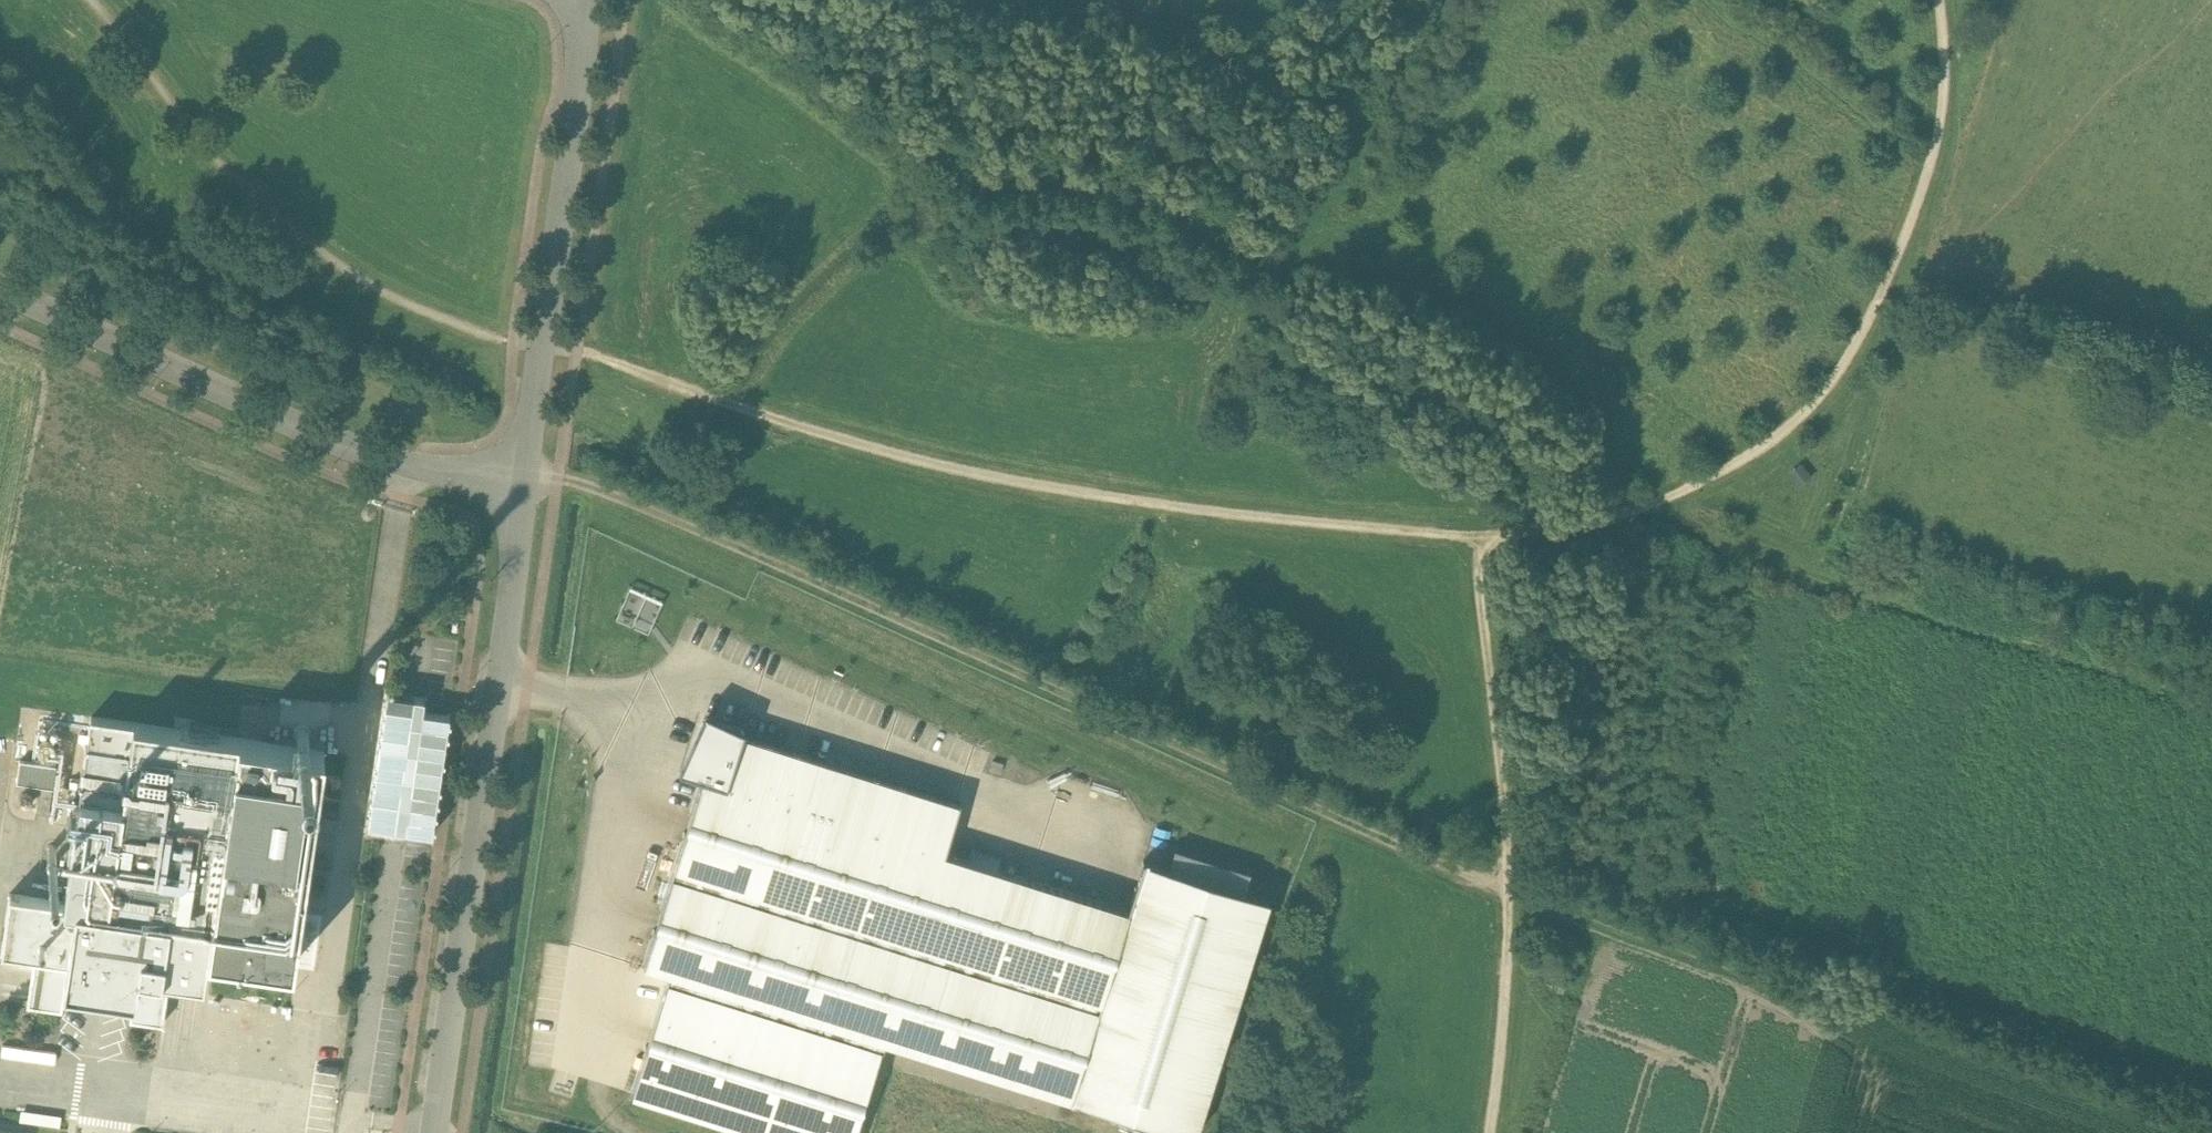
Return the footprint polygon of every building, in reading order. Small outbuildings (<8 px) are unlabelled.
[(239,738),(91,716),(65,901),(10,893),(2,950),(35,955),(28,1003),(62,1008),(65,986),(133,996),(130,1018),(163,1023),(170,975),(204,980),(208,953),(239,738)] [(726,784),(941,850),(956,801),(741,735),(726,784)] [(323,749),(239,738),(208,953),(293,967),(323,749)] [(55,753),(56,750),(55,746),(53,743),(50,741),(46,741),(43,741),(40,743),(38,746),(37,750),(38,754),(40,757),(43,759),(47,759),(50,759),(53,757),(55,753)] [(17,782),(40,786),(53,787),(56,765),(20,760),(17,782)] [(726,784),(700,777),(643,963),(1071,1095),(1127,907),(941,850),(726,784)] [(53,787),(40,786),(36,812),(49,814),(53,787)] [(33,801),(33,798),(33,796),(31,794),(29,792),(27,792),(24,792),(22,794),(20,796),(20,799),(20,801),(22,803),(24,805),(27,805),(29,805),(31,803),(33,801)] [(1169,858),(1210,871),(1208,875),(1240,884),(1245,869),(1172,847),(1169,858)] [(57,867),(58,864),(57,861),(56,859),(54,858),(51,857),(48,858),(46,859),(45,861),(44,864),(45,867),(46,869),(49,870),(51,871),(54,870),(56,869),(57,867)] [(1127,907),(1071,1095),(1190,1132),(1193,1132),(1268,899),(1142,859),(1127,907)] [(62,1115),(22,1109),(20,1120),(60,1126),(62,1115)]
